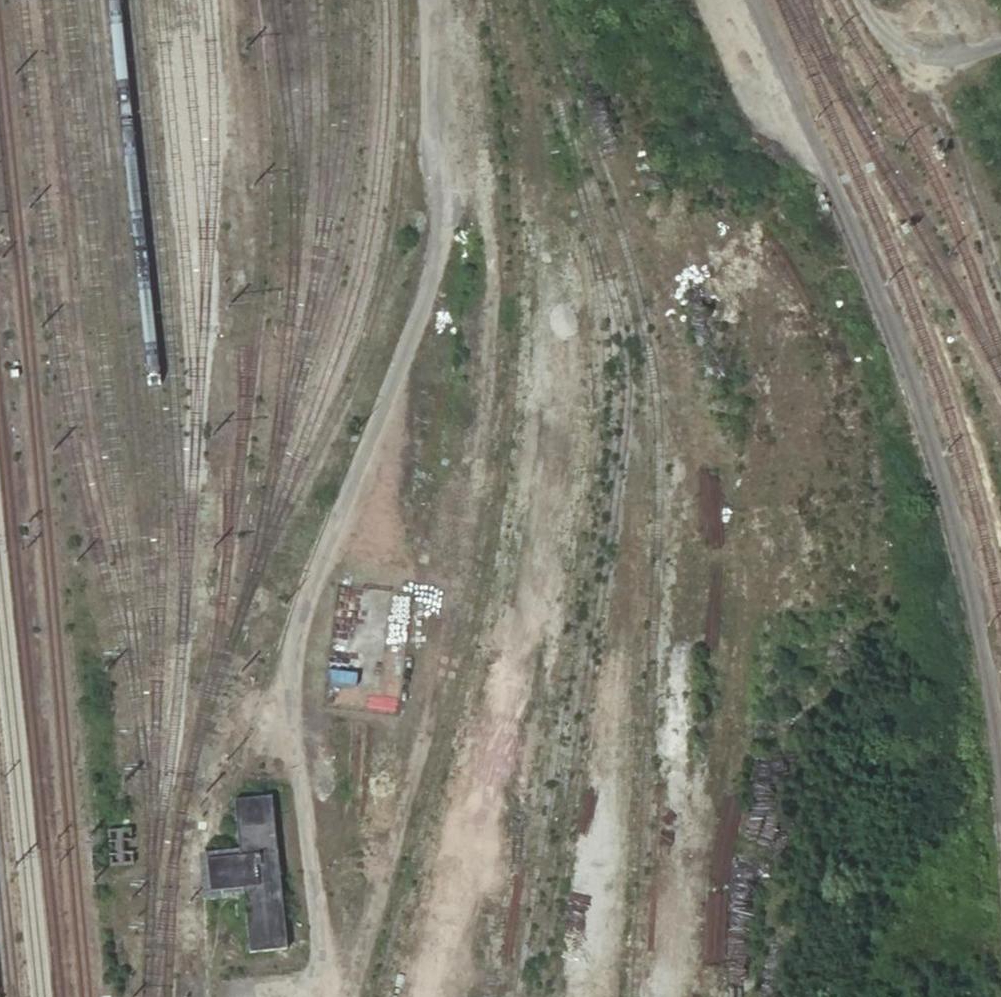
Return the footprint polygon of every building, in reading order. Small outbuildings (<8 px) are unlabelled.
[(206,855),(209,890),(243,887),(249,951),(286,947),(272,794),(234,797),(239,852),(206,855)]
